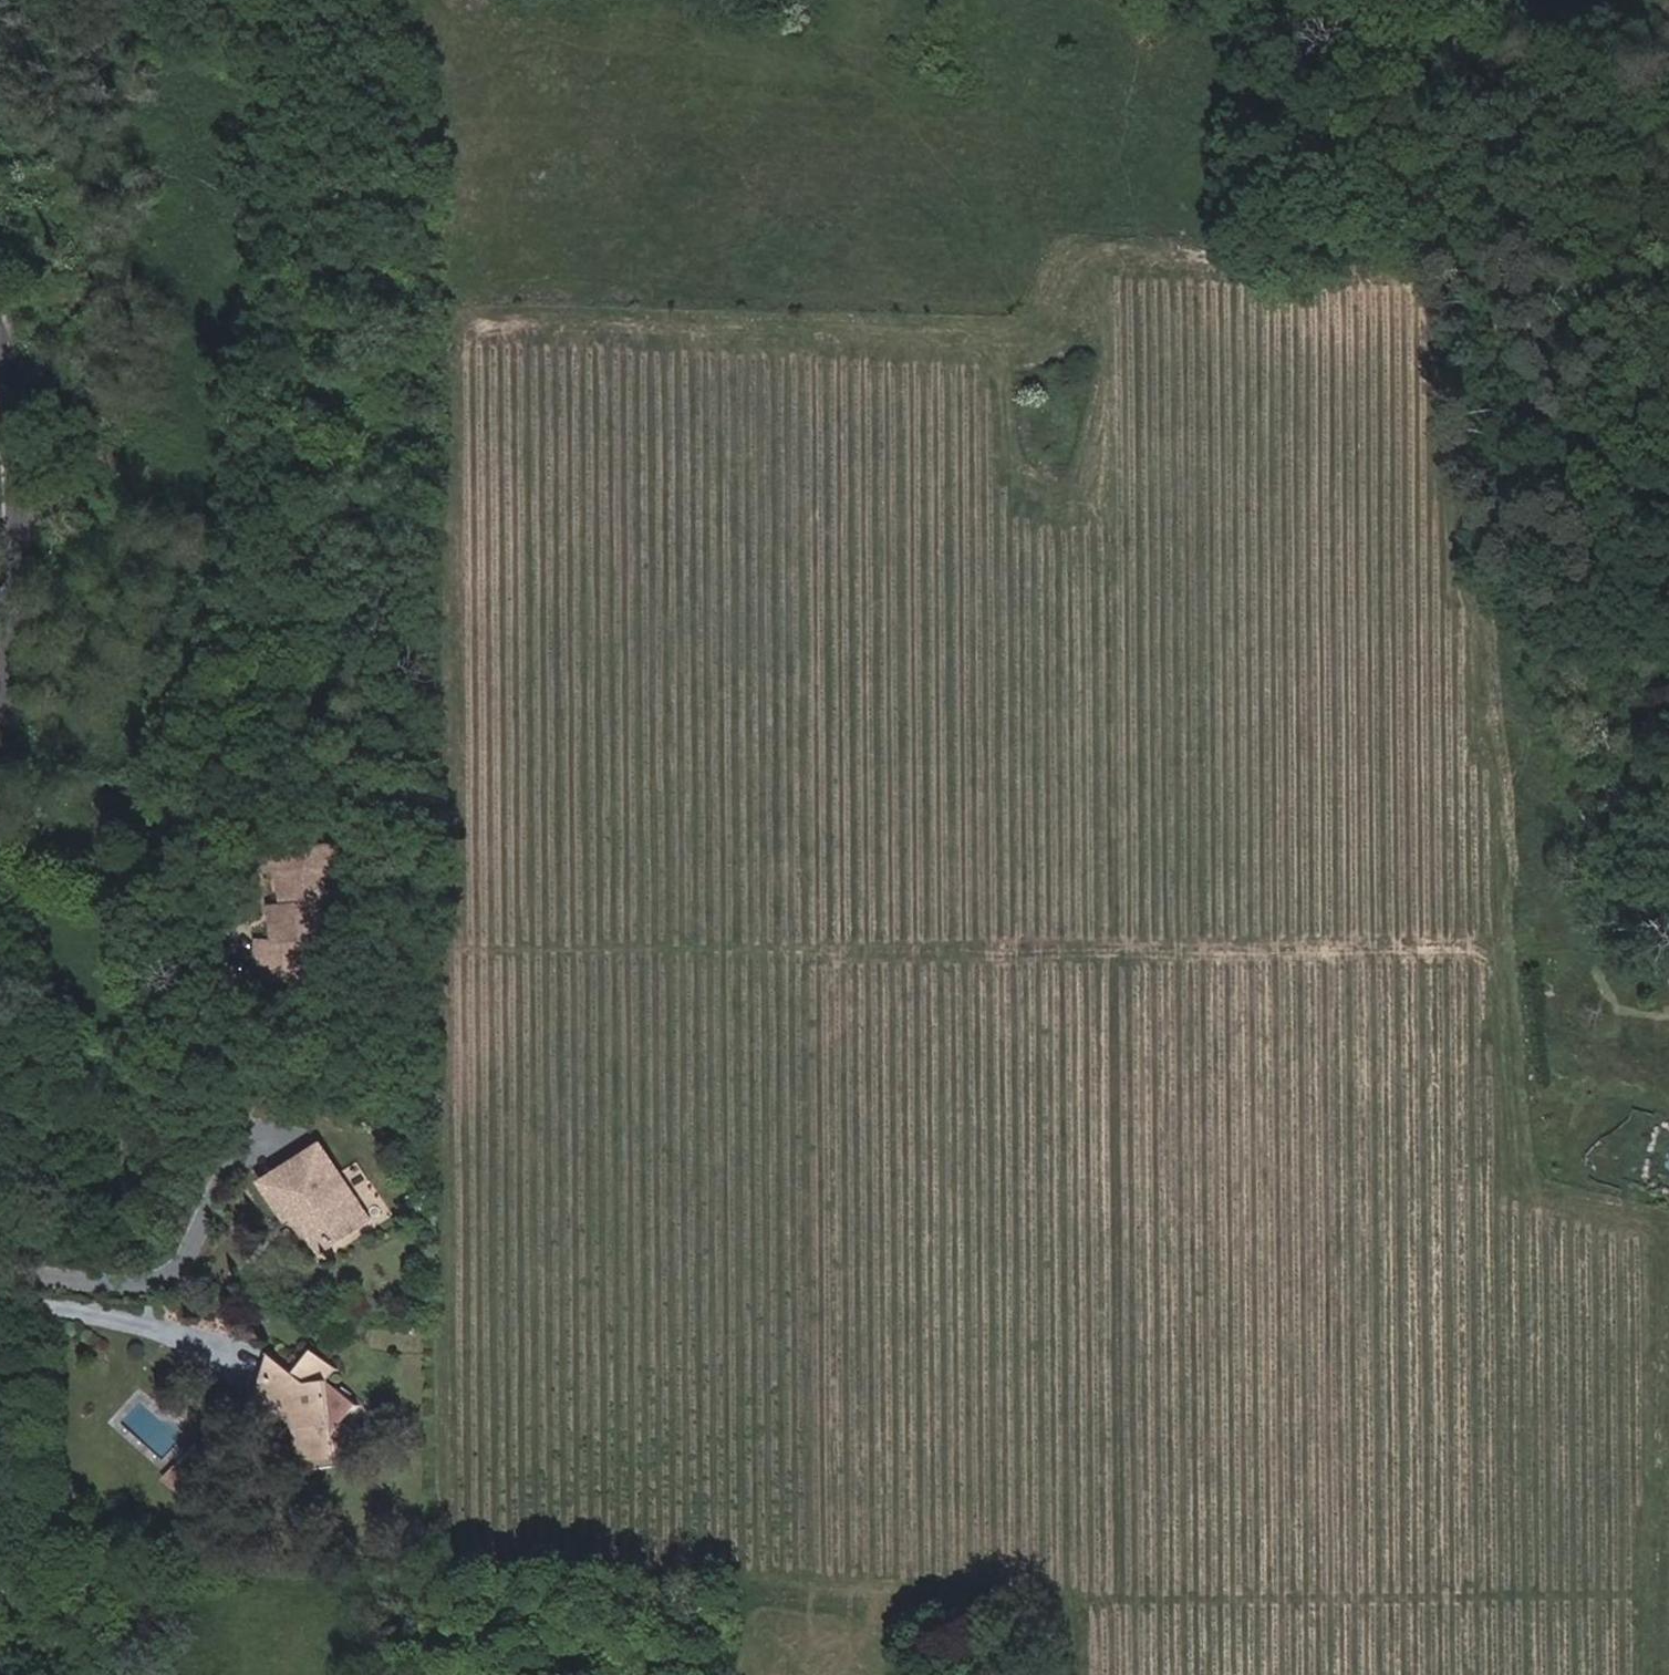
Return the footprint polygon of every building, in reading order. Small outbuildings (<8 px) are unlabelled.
[(261,854),(263,876),(274,874),(276,908),(267,911),(268,943),(255,943),(251,982),(309,984),(311,944),(328,943),(326,906),(332,904),(328,869),(343,868),(340,847),(261,854)] [(303,1213),(331,1251),(373,1225),(323,1147),(262,1185),(284,1224),(294,1218),(303,1213)] [(322,1257),(331,1251),(303,1213),(294,1218),(322,1257)] [(333,1385),(343,1374),(317,1354),(300,1377),(282,1365),(267,1411),(299,1419),(307,1470),(341,1466),(333,1385)]
